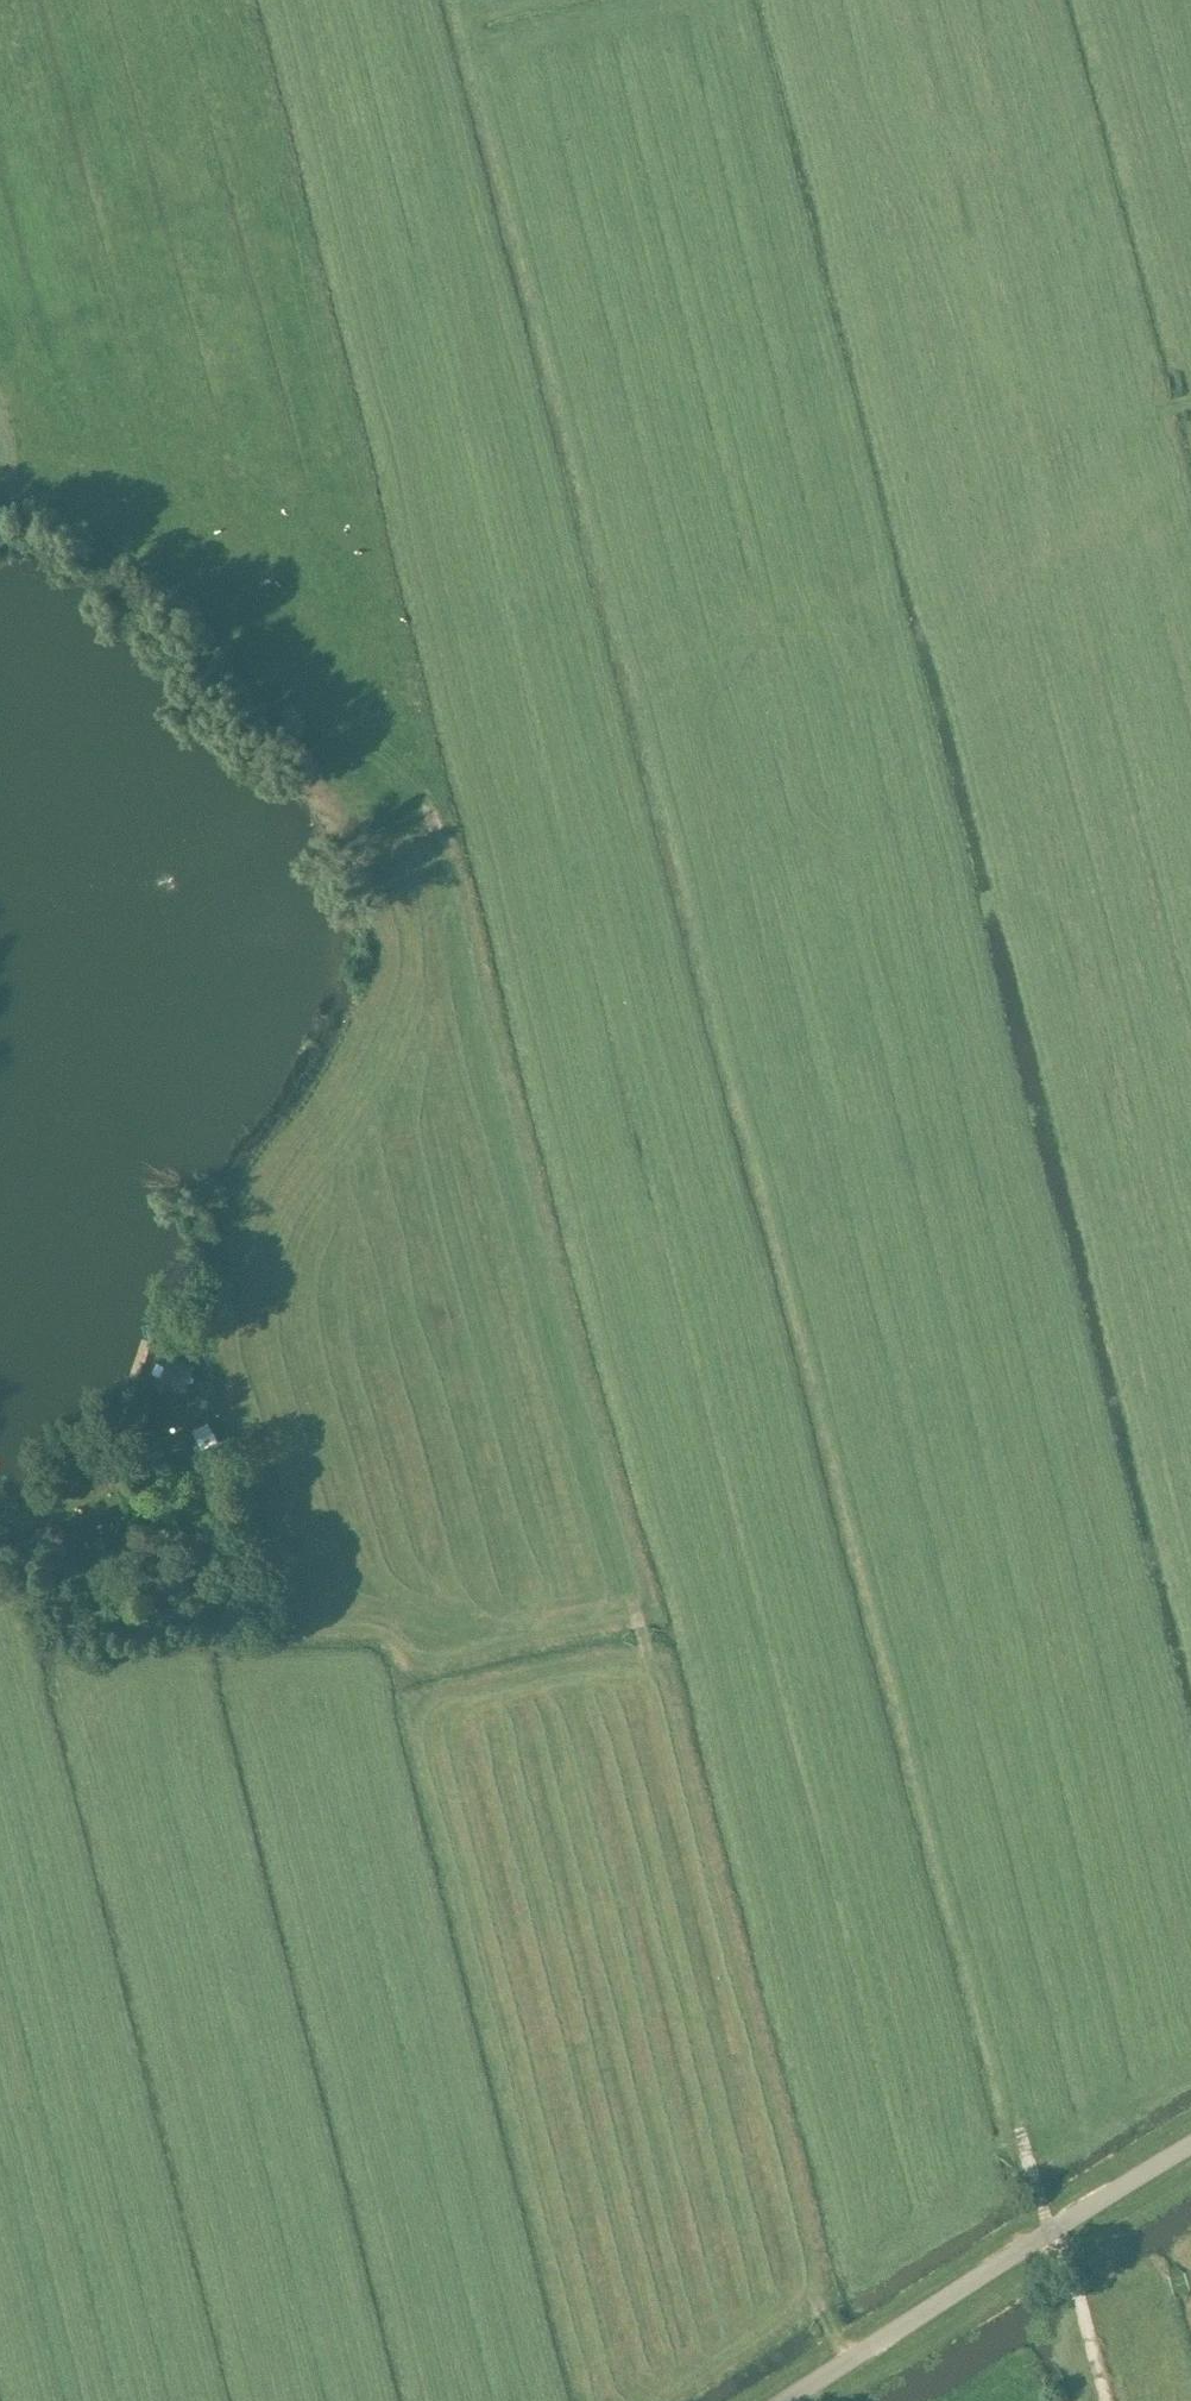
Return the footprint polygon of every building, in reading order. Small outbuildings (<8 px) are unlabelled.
[(169,1359),(161,1384),(162,1384),(184,1392),(193,1367),(172,1360),(169,1359)]
